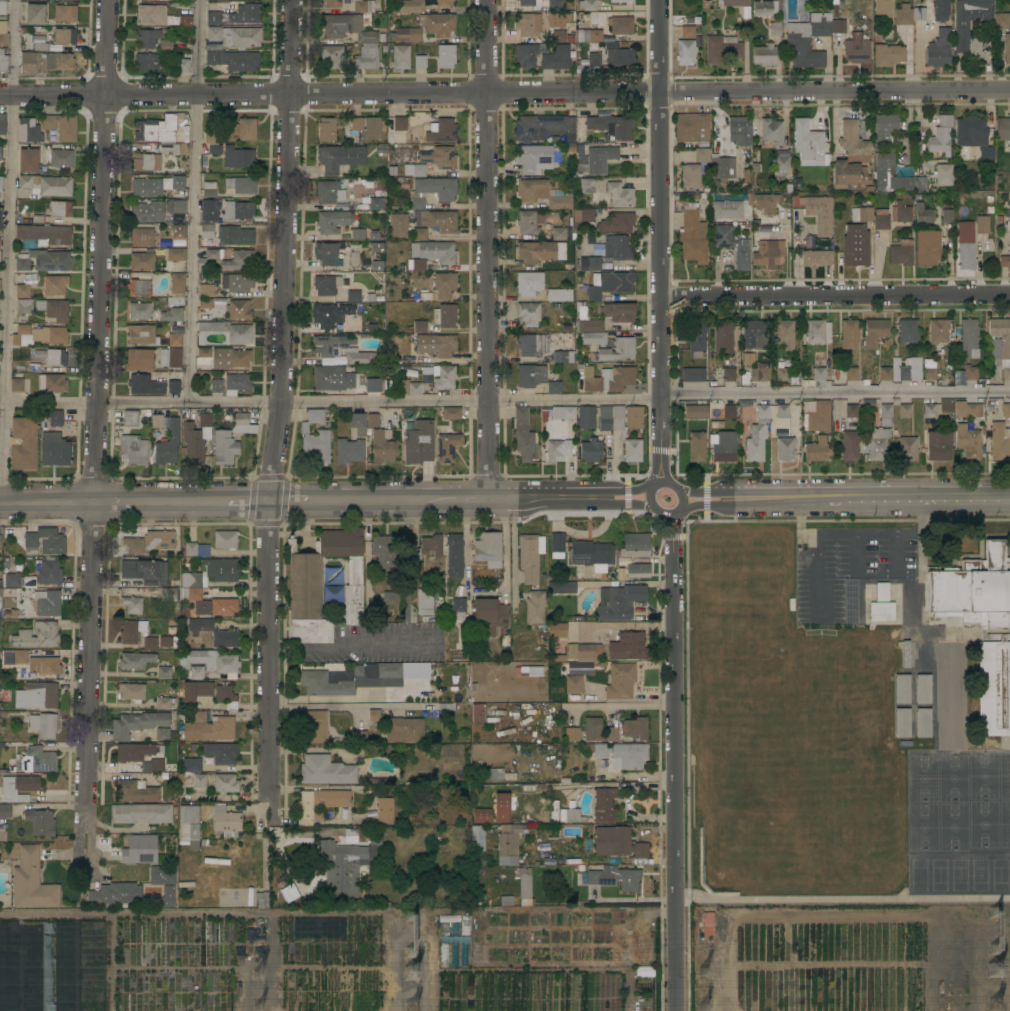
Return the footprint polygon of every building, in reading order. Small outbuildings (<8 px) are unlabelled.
[(5,15),(0,15),(0,0),(8,0),(8,2),(6,2),(5,15)] [(322,2),(322,0),(351,0),(351,4),(341,4),(341,8),(329,8),(329,7),(325,7),(325,2),(322,2)] [(395,0),(411,0),(423,0),(424,1),(424,13),(395,13),(395,0)] [(435,2),(435,0),(455,0),(455,1),(452,1),(452,7),(449,7),(449,12),(440,12),(440,7),(436,7),(436,2),(435,2)] [(561,0),(562,11),(548,12),(548,10),(547,10),(547,2),(548,2),(548,0),(561,0)] [(583,1),(583,0),(596,0),(596,11),(583,11),(583,9),(578,9),(578,1),(583,1)] [(753,2),(759,2),(759,0),(761,0),(761,2),(772,2),(772,4),(774,4),(774,8),(772,8),(772,16),(769,16),(769,17),(767,17),(767,16),(764,16),(764,18),(761,18),(761,16),(759,16),(759,17),(756,17),(756,16),(753,16),(753,2)] [(875,18),(875,0),(891,0),(892,18),(875,18)] [(934,13),(934,0),(949,0),(949,15),(947,16),(947,21),(934,22),(933,13),(934,13)] [(955,53),(955,0),(962,1),(962,0),(994,0),(994,9),(990,9),(990,20),(981,20),(981,19),(977,19),(977,18),(973,18),(973,20),(969,20),(969,53),(955,53)] [(353,1),(374,1),(374,13),(353,13),(353,1)] [(44,5),(44,15),(45,15),(45,23),(44,23),(44,25),(26,25),(26,4),(44,5)] [(228,14),(237,14),(237,6),(243,6),(243,4),(260,4),(261,23),(228,23),(228,14)] [(901,9),(901,4),(909,4),(909,9),(913,9),(913,25),(894,25),(894,9),(901,9)] [(165,25),(154,25),(154,24),(139,24),(139,17),(138,17),(138,14),(137,14),(137,5),(165,6),(165,25)] [(55,6),(77,6),(76,22),(55,21),(55,6)] [(926,8),(926,20),(913,20),(913,8),(926,8)] [(220,12),(220,26),(206,26),(206,12),(220,12)] [(831,23),(832,37),(810,37),(810,52),(825,52),(825,67),(793,67),(793,44),(786,45),(786,34),(786,23),(808,23),(807,13),(831,13),(831,23)] [(1009,28),(994,29),(993,14),(1009,13),(1009,28)] [(435,32),(425,32),(425,27),(418,27),(418,15),(425,15),(446,15),(446,14),(449,14),(455,14),(455,31),(452,31),(448,32),(449,38),(435,38),(435,32)] [(541,14),(541,31),(538,31),(538,37),(518,37),(518,28),(515,28),(515,23),(517,23),(517,14),(541,14)] [(362,28),(360,32),(369,32),(369,31),(372,31),(372,32),(377,32),(377,44),(357,44),(357,32),(348,33),(348,35),(346,35),(346,37),(324,38),(324,30),(321,30),(321,24),(323,24),(323,15),(362,15),(362,28)] [(191,16),(191,29),(178,28),(179,16),(191,16)] [(633,17),(633,34),(610,35),(610,26),(607,26),(607,18),(610,18),(610,17),(633,17)] [(769,21),(774,21),(774,18),(781,18),(781,36),(769,36),(769,21)] [(832,20),(845,20),(845,33),(832,33),(832,20)] [(8,46),(0,46),(0,21),(6,21),(6,33),(9,33),(8,46)] [(881,25),(881,44),(886,44),(886,46),(899,46),(899,47),(905,47),(905,62),(899,62),(899,64),(892,64),(892,67),(874,67),(874,33),(872,33),(872,25),(881,25)] [(694,26),(694,34),(695,34),(695,38),(681,39),(681,26),(694,26)] [(221,27),(222,41),(207,41),(207,27),(221,27)] [(260,42),(260,46),(244,47),(244,50),(239,50),(239,47),(225,47),(225,35),(229,35),(229,28),(261,28),(261,42),(260,42)] [(421,28),(421,37),(428,37),(428,42),(408,42),(408,41),(391,41),(391,32),(396,32),(396,28),(421,28)] [(951,29),(954,30),(954,34),(951,34),(951,52),(950,52),(950,64),(942,64),(942,67),(932,67),(932,66),(926,66),(926,48),(927,48),(927,43),(934,43),(934,38),(937,38),(938,28),(951,28),(951,29)] [(55,29),(76,29),(76,38),(73,38),(73,45),(68,45),(54,44),(55,29)] [(160,30),(160,39),(158,39),(154,39),(154,44),(156,44),(156,48),(154,48),(154,49),(139,48),(139,42),(136,42),(137,29),(160,30)] [(574,42),(552,42),(552,30),(565,30),(565,35),(574,35),(574,42)] [(602,30),(602,42),(589,42),(589,30),(602,30)] [(861,60),(861,64),(851,64),(851,60),(844,60),(844,40),(845,40),(845,33),(851,33),(851,32),(862,32),(862,36),(868,36),(868,40),(870,40),(870,60),(861,60)] [(32,34),(43,35),(42,43),(46,43),(49,43),(49,42),(53,42),(53,44),(56,45),(56,51),(49,51),(49,52),(46,52),(46,51),(27,50),(27,45),(34,45),(34,43),(32,43),(32,34)] [(722,37),(736,36),(737,43),(743,43),(743,58),(718,59),(719,64),(706,64),(705,36),(722,36),(722,37)] [(172,40),(172,52),(159,52),(160,40),(172,40)] [(695,47),(697,47),(697,52),(696,52),(696,55),(695,55),(695,60),(697,60),(697,63),(694,63),(694,64),(693,64),(693,66),(677,66),(677,40),(695,40),(695,47)] [(766,47),(766,43),(773,43),(773,47),(775,47),(775,66),(766,66),(766,67),(760,67),(760,65),(753,65),(753,47),(766,47)] [(339,69),(320,70),(320,46),(342,46),(342,44),(348,44),(348,50),(343,50),(343,55),(339,55),(339,69)] [(409,45),(410,69),(403,69),(403,70),(400,70),(400,69),(393,69),(393,66),(392,66),(392,63),(393,63),(393,46),(409,45)] [(455,45),(455,64),(453,64),(453,68),(438,68),(438,61),(437,61),(437,58),(438,58),(438,45),(455,45)] [(538,57),(534,57),(534,60),(535,60),(535,63),(534,63),(534,68),(521,68),(518,68),(518,62),(516,62),(516,45),(538,45),(538,57)] [(549,45),(549,53),(539,53),(539,45),(549,45)] [(553,54),(553,45),(569,45),(569,69),(540,69),(540,62),(541,62),(541,54),(553,54)] [(353,56),(360,56),(360,47),(366,47),(366,48),(378,48),(378,62),(379,62),(379,65),(378,65),(378,69),(353,69),(353,56)] [(8,72),(0,72),(0,48),(3,48),(4,55),(8,55),(8,72)] [(634,49),(634,61),(636,61),(637,66),(607,66),(607,63),(606,63),(605,58),(607,58),(607,49),(634,49)] [(21,52),(37,52),(41,52),(49,53),(49,51),(57,51),(57,54),(72,54),(72,58),(74,58),(74,64),(75,66),(75,69),(72,71),(47,70),(47,73),(45,73),(45,74),(42,74),(42,73),(36,73),(36,75),(35,75),(35,76),(21,75),(21,52)] [(206,65),(205,51),(220,51),(220,65),(206,65)] [(226,63),(227,63),(227,52),(238,52),(238,54),(249,54),(248,52),(258,52),(259,71),(226,72),(226,63)] [(135,54),(147,54),(147,53),(151,53),(151,54),(158,54),(158,71),(138,71),(138,64),(135,64),(135,54)] [(588,53),(600,53),(600,66),(588,66),(588,53)] [(426,68),(414,68),(414,56),(426,56),(426,68)] [(189,72),(176,72),(176,59),(189,59),(189,72)] [(949,128),(950,140),(949,140),(949,146),(953,146),(953,157),(944,157),(944,155),(944,152),(927,153),(926,138),(928,138),(928,137),(929,137),(929,127),(938,127),(938,115),(940,115),(940,112),(952,112),(952,115),(953,128),(949,128)] [(176,113),(176,133),(175,133),(175,143),(160,143),(160,141),(133,141),(133,132),(138,132),(138,127),(135,127),(135,121),(145,121),(145,120),(158,120),(158,121),(164,121),(164,113),(176,113)] [(710,129),(709,129),(709,140),(699,140),(699,142),(675,142),(675,114),(709,114),(710,129)] [(76,142),(58,142),(58,139),(56,139),(55,130),(42,130),(42,116),(76,115),(76,142)] [(609,117),(609,115),(634,115),(635,130),(632,130),(632,140),(608,140),(608,141),(603,141),(603,134),(606,134),(606,130),(586,130),(586,117),(609,117)] [(898,115),(898,132),(890,132),(890,144),(875,144),(875,115),(898,115)] [(567,130),(557,130),(558,132),(556,132),(556,130),(545,130),(545,140),(536,140),(536,130),(533,130),(533,140),(516,140),(516,131),(515,131),(515,124),(516,124),(516,121),(518,121),(518,117),(521,117),(521,116),(534,116),(534,117),(567,116),(567,130)] [(393,131),(393,117),(406,117),(406,131),(393,131)] [(738,120),(738,117),(747,117),(747,119),(751,119),(751,142),(750,142),(750,146),(736,146),(736,141),(738,141),(738,138),(729,138),(729,128),(733,128),(733,120),(738,120)] [(964,119),(964,117),(978,117),(978,119),(985,119),(985,128),(988,128),(988,131),(989,131),(989,134),(988,134),(988,136),(987,136),(987,146),(970,146),(956,146),(956,119),(964,119)] [(17,142),(17,118),(35,118),(35,125),(39,125),(39,134),(43,134),(43,142),(17,142)] [(335,126),(336,126),(336,129),(335,129),(335,141),(318,141),(318,123),(320,123),(320,118),(335,118),(335,126)] [(351,118),(363,118),(363,130),(351,131),(351,118)] [(365,118),(381,118),(381,139),(365,140),(365,118)] [(424,132),(430,132),(430,123),(437,123),(437,118),(450,118),(450,119),(453,119),(453,124),(456,124),(456,142),(424,142),(424,132)] [(775,146),(775,145),(772,145),(772,141),(761,141),(761,118),(774,118),(774,121),(782,121),(782,146),(775,146)] [(808,118),(808,131),(824,131),(824,148),(823,148),(824,161),(800,161),(799,153),(794,153),(794,118),(808,118)] [(996,118),(1009,118),(1009,140),(996,140),(996,118)] [(256,119),(256,130),(255,130),(255,140),(239,141),(239,135),(229,135),(229,124),(239,124),(239,119),(256,119)] [(870,141),(871,163),(859,163),(859,170),(866,170),(866,172),(867,172),(867,174),(866,174),(866,176),(871,176),(871,184),(859,185),(859,189),(832,189),(832,164),(834,164),(834,160),(846,160),(846,155),(847,155),(847,150),(842,150),(842,146),(838,146),(838,144),(837,144),(837,141),(838,141),(838,138),(842,138),(841,119),(857,119),(857,127),(859,127),(860,131),(857,131),(857,139),(861,139),(861,141),(870,141)] [(218,131),(218,145),(222,145),(222,154),(208,154),(208,143),(204,143),(204,131),(218,131)] [(575,132),(575,137),(576,137),(576,133),(586,134),(586,144),(576,143),(576,145),(567,144),(567,132),(575,132)] [(910,158),(909,141),(899,142),(899,158),(910,158)] [(172,148),(172,144),(179,144),(178,156),(172,156),(172,155),(161,154),(161,148),(172,148)] [(234,145),(234,150),(254,149),(254,160),(255,160),(255,167),(224,167),(223,145),(234,145)] [(709,149),(709,150),(711,150),(711,146),(715,146),(715,145),(717,145),(717,158),(734,158),(734,167),(737,167),(737,171),(730,171),(730,178),(726,178),(726,180),(720,180),(720,178),(710,178),(710,162),(709,162),(709,163),(695,163),(695,148),(709,149)] [(540,169),(540,175),(537,175),(522,175),(522,164),(515,164),(515,146),(552,146),(552,169),(540,169)] [(19,149),(26,149),(26,147),(28,147),(28,149),(37,149),(37,172),(19,172),(19,149)] [(365,165),(337,165),(338,176),(324,176),(324,165),(321,165),(321,164),(319,164),(318,160),(317,160),(317,147),(365,147),(365,165)] [(453,147),(453,155),(456,155),(456,161),(454,161),(454,169),(437,169),(437,162),(434,162),(434,164),(430,164),(430,163),(418,163),(418,152),(433,152),(433,147),(453,147)] [(587,148),(618,147),(618,159),(606,159),(606,175),(588,175),(587,148)] [(894,147),(894,167),(912,167),(913,177),(914,191),(900,191),(885,191),(885,189),(875,189),(875,179),(874,179),(873,172),(876,172),(875,148),(894,147)] [(994,161),(993,161),(993,164),(987,164),(987,161),(980,161),(980,151),(979,151),(979,147),(994,147),(994,161)] [(72,150),(72,168),(50,167),(50,163),(44,163),(44,150),(50,151),(50,150),(72,150)] [(154,154),(154,159),(160,160),(160,171),(132,170),(132,159),(133,159),(134,154),(154,154)] [(789,157),(789,170),(775,170),(775,157),(789,157)] [(700,188),(698,188),(698,189),(696,189),(695,188),(689,188),(689,193),(686,193),(686,188),(682,188),(681,165),(685,165),(699,164),(700,188)] [(425,166),(426,166),(426,175),(425,175),(425,177),(411,177),(411,175),(404,175),(404,166),(412,166),(412,165),(425,165),(425,166)] [(952,186),(936,186),(936,174),(933,174),(933,172),(936,172),(936,165),(952,165),(952,186)] [(72,178),(72,196),(51,196),(51,200),(29,199),(30,189),(19,188),(19,175),(31,176),(31,175),(40,175),(40,177),(72,178)] [(132,179),(145,179),(145,178),(148,178),(148,179),(171,178),(171,176),(184,176),(185,189),(172,189),(172,190),(162,190),(163,196),(132,196),(132,179)] [(926,177),(926,190),(914,191),(914,177),(926,177)] [(254,178),(255,194),(242,194),(242,195),(240,195),(240,194),(234,194),(234,188),(224,189),(224,178),(254,178)] [(456,179),(456,196),(453,196),(453,202),(451,202),(437,202),(437,197),(425,197),(425,210),(411,210),(411,198),(410,198),(410,192),(413,192),(413,179),(456,179)] [(595,194),(580,194),(580,179),(594,179),(595,194)] [(549,190),(572,190),(572,197),(572,209),(548,209),(548,199),(535,199),(535,203),(523,203),(523,202),(519,202),(519,198),(515,198),(515,192),(516,192),(516,180),(549,180),(549,190)] [(339,190),(335,190),(335,197),(336,197),(336,199),(335,199),(335,204),(319,204),(319,199),(317,199),(316,181),(339,181),(339,190)] [(203,182),(216,182),(216,197),(203,197),(203,182)] [(374,182),(382,182),(383,190),(374,190),(374,182)] [(606,182),(621,182),(621,189),(631,189),(633,189),(633,195),(634,195),(634,207),(611,207),(611,204),(610,204),(610,202),(611,202),(611,193),(606,193),(606,182)] [(779,195),(779,201),(775,201),(775,215),(772,215),(772,217),(766,217),(766,215),(763,215),(763,214),(756,214),(756,209),(754,209),(754,195),(779,195)] [(698,202),(698,222),(705,222),(705,232),(704,232),(704,240),(706,240),(707,265),(696,265),(696,260),(681,260),(681,242),(679,242),(678,229),(683,229),(682,211),(673,211),(672,196),(678,196),(678,200),(675,200),(675,202),(698,202)] [(816,237),(816,216),(804,216),(804,205),(798,205),(798,198),(831,197),(832,237),(816,237)] [(382,209),(369,210),(369,198),(382,198),(382,209)] [(172,213),(172,214),(169,214),(165,210),(165,204),(169,200),(172,200),(185,200),(185,213),(172,213)] [(201,200),(220,200),(220,210),(218,210),(218,221),(201,221),(201,200)] [(712,219),(712,202),(726,202),(726,200),(729,200),(729,201),(742,201),(742,219),(712,219)] [(891,207),(896,207),(896,200),(902,200),(902,207),(911,207),(911,222),(909,222),(909,224),(907,224),(907,222),(905,222),(905,223),(902,223),(902,222),(901,222),(901,224),(898,224),(898,222),(891,222),(891,207)] [(71,202),(70,218),(50,217),(50,201),(71,202)] [(132,205),(149,205),(149,202),(163,201),(163,222),(154,222),(132,222),(132,205)] [(221,221),(221,214),(224,214),(224,201),(234,201),(234,202),(254,202),(254,214),(255,214),(255,216),(251,216),(251,219),(249,219),(249,223),(245,223),(245,219),(234,219),(234,221),(221,221)] [(923,202),(923,210),(932,209),(932,210),(934,210),(934,221),(931,221),(931,223),(926,223),(926,225),(918,225),(918,223),(916,223),(916,202),(923,202)] [(872,222),(871,222),(871,223),(866,223),(866,222),(851,222),(851,208),(858,208),(858,207),(872,207),(872,222)] [(594,222),(580,223),(580,222),(574,222),(573,210),(579,210),(594,209),(594,222)] [(874,230),(874,216),(875,216),(875,210),(887,210),(887,216),(889,216),(889,230),(874,230)] [(953,210),(953,222),(942,222),(942,210),(953,210)] [(456,229),(459,229),(459,234),(439,234),(439,227),(420,227),(420,211),(427,211),(427,212),(456,212),(456,229)] [(535,213),(543,213),(543,224),(536,224),(536,227),(540,227),(540,234),(520,234),(520,225),(516,225),(516,220),(518,220),(518,211),(535,211),(535,213)] [(350,212),(350,214),(354,214),(354,222),(350,222),(350,225),(344,225),(344,227),(341,227),(341,225),(335,225),(335,228),(339,228),(339,235),(319,235),(319,226),(316,226),(316,221),(317,221),(317,212),(350,212)] [(634,213),(634,225),(631,225),(631,232),(596,232),(596,224),(600,224),(600,221),(611,221),(611,213),(634,213)] [(407,222),(408,222),(408,225),(407,225),(407,238),(391,238),(391,221),(390,221),(390,217),(391,217),(391,214),(407,214),(407,222)] [(33,215),(44,216),(44,224),(32,224),(33,215)] [(989,216),(989,234),(976,234),(976,216),(989,216)] [(973,221),(974,259),(976,259),(977,265),(974,265),(975,269),(958,270),(957,222),(973,221)] [(213,224),(213,238),(200,238),(200,224),(213,224)] [(845,224),(867,224),(867,233),(869,234),(869,264),(868,264),(868,266),(860,266),(860,265),(842,265),(842,235),(845,235),(845,224)] [(71,227),(71,245),(53,245),(53,246),(51,246),(51,245),(47,245),(47,247),(37,247),(37,240),(15,240),(16,225),(71,227)] [(185,225),(185,238),(172,238),(172,225),(185,225)] [(734,225),(734,239),(740,239),(740,235),(748,235),(748,239),(750,239),(750,271),(735,271),(735,248),(712,248),(712,225),(734,225)] [(239,229),(253,229),(253,245),(235,245),(219,245),(218,226),(239,226),(239,229)] [(413,241),(413,229),(427,228),(427,240),(413,241)] [(571,228),(571,239),(566,239),(566,240),(552,240),(552,228),(571,228)] [(153,229),(153,246),(131,246),(131,229),(153,229)] [(365,229),(365,240),(351,241),(351,229),(365,229)] [(941,231),(941,254),(939,254),(939,261),(937,261),(937,265),(916,265),(916,231),(941,231)] [(370,232),(380,232),(380,240),(370,240),(370,232)] [(628,236),(628,247),(634,246),(634,254),(633,254),(633,260),(613,260),(613,270),(587,270),(575,270),(575,261),(580,261),(580,257),(601,257),(601,258),(604,258),(604,236),(628,236)] [(912,266),(910,266),(910,268),(905,268),(905,266),(902,266),(902,265),(898,265),(898,263),(895,263),(895,265),(891,265),(891,263),(889,263),(889,257),(888,257),(888,254),(888,246),(900,246),(900,240),(912,240),(912,266)] [(766,241),(778,241),(778,249),(784,249),(785,256),(778,256),(778,265),(772,265),(772,270),(765,270),(765,265),(752,266),(752,253),(757,252),(757,245),(758,245),(758,241),(766,241)] [(385,242),(385,252),(371,252),(371,243),(385,242)] [(438,242),(438,243),(453,242),(453,251),(457,251),(457,256),(454,256),(454,265),(438,265),(438,259),(432,259),(432,258),(418,258),(418,242),(438,242)] [(556,261),(538,261),(538,260),(538,259),(537,259),(537,265),(523,265),(523,259),(517,259),(517,254),(517,242),(521,242),(521,243),(539,243),(539,242),(556,242),(556,261)] [(335,260),(335,266),(321,266),(321,260),(315,260),(315,255),(313,255),(313,249),(315,249),(315,243),(337,243),(338,260),(335,260)] [(802,251),(807,251),(807,250),(810,250),(810,251),(828,251),(828,247),(833,247),(833,252),(831,252),(831,265),(825,265),(825,266),(817,267),(817,269),(809,269),(809,267),(802,267),(802,251)] [(185,248),(185,261),(167,261),(167,248),(185,248)] [(223,249),(223,259),(219,258),(219,259),(206,259),(206,262),(207,262),(207,273),(198,273),(198,258),(205,258),(205,249),(223,249)] [(220,261),(232,261),(232,250),(239,250),(239,249),(243,249),(243,250),(253,250),(253,258),(252,258),(252,262),(249,262),(249,270),(229,270),(229,271),(224,271),(224,270),(221,270),(220,261)] [(35,251),(44,251),(44,252),(69,252),(69,258),(71,258),(71,262),(69,262),(70,271),(65,271),(58,271),(58,270),(35,271),(35,251)] [(130,265),(129,265),(129,261),(130,261),(130,253),(153,253),(153,271),(142,271),(139,271),(130,271),(130,265)] [(15,258),(17,258),(17,257),(18,257),(18,254),(29,254),(29,271),(16,271),(15,258)] [(1003,256),(1009,256),(1009,267),(1003,267),(999,267),(999,256),(1003,256)] [(425,272),(412,272),(412,270),(407,270),(407,261),(412,261),(412,259),(425,259),(425,272)] [(383,261),(383,271),(371,271),(371,261),(383,261)] [(448,273),(448,272),(450,272),(450,273),(456,273),(456,290),(450,290),(450,300),(421,300),(421,293),(437,293),(437,290),(434,290),(434,278),(433,278),(432,276),(434,276),(434,273),(448,273)] [(587,286),(592,286),(592,274),(600,274),(600,272),(634,272),(634,283),(632,283),(632,292),(614,292),(601,292),(601,301),(587,301),(587,286)] [(24,275),(36,273),(37,282),(26,284),(24,275)] [(184,291),(185,291),(185,297),(179,297),(179,291),(170,291),(171,273),(184,273),(184,291)] [(543,273),(543,289),(542,289),(542,291),(535,291),(535,297),(522,297),(522,296),(519,296),(519,293),(517,293),(517,273),(543,273)] [(253,274),(254,288),(249,288),(249,292),(228,293),(228,288),(222,288),(222,283),(219,283),(219,276),(221,276),(227,275),(253,274)] [(68,276),(68,285),(64,285),(64,288),(65,288),(65,292),(64,292),(64,296),(44,296),(44,276),(68,276)] [(334,276),(334,277),(342,277),(342,286),(335,286),(335,290),(336,292),(336,295),(334,295),(334,296),(317,296),(316,290),(314,290),(314,276),(334,276)] [(150,280),(150,288),(152,288),(152,291),(151,291),(151,296),(129,296),(129,289),(126,289),(126,284),(129,284),(129,279),(150,280)] [(213,284),(213,286),(215,286),(215,296),(213,296),(213,297),(198,297),(199,284),(213,284)] [(16,285),(29,285),(29,298),(16,298),(16,285)] [(547,289),(572,290),(572,301),(547,301),(547,289)] [(360,291),(360,302),(347,302),(347,291),(360,291)] [(375,294),(375,302),(367,302),(367,294),(375,294)] [(212,298),(212,308),(199,309),(198,299),(212,298)] [(32,300),(32,314),(17,314),(17,300),(32,300)] [(68,300),(68,307),(68,324),(42,324),(42,318),(45,318),(45,310),(35,310),(35,300),(68,300)] [(250,300),(250,310),(252,310),(252,318),(229,319),(228,312),(225,312),(225,305),(228,305),(228,300),(250,300)] [(147,321),(147,320),(137,320),(135,320),(135,321),(129,320),(129,310),(128,310),(128,303),(136,303),(136,301),(139,301),(139,303),(150,304),(150,311),(160,311),(160,312),(165,312),(165,310),(169,310),(169,308),(182,308),(182,322),(147,321)] [(583,301),(583,320),(603,320),(603,332),(576,332),(576,329),(570,329),(570,321),(576,321),(576,301),(583,301)] [(540,303),(540,321),(537,321),(537,327),(523,327),(523,321),(521,321),(521,320),(517,320),(517,316),(516,316),(516,303),(540,303)] [(439,309),(439,305),(456,304),(456,309),(458,309),(458,313),(456,313),(456,315),(458,315),(458,318),(456,319),(456,324),(454,324),(455,328),(439,328),(439,324),(433,324),(433,309),(439,309)] [(603,304),(635,304),(635,314),(634,314),(634,323),(612,323),(612,321),(610,321),(610,317),(600,317),(600,307),(603,307),(603,304)] [(354,305),(354,306),(363,306),(363,314),(344,314),(344,317),(342,317),(342,322),(337,322),(337,323),(334,323),(334,329),(319,330),(319,323),(317,323),(317,322),(313,322),(313,318),(313,305),(354,305)] [(847,320),(847,318),(850,318),(850,320),(857,320),(857,329),(859,329),(859,341),(857,341),(857,350),(842,350),(841,342),(839,342),(839,340),(841,340),(841,320),(847,320)] [(967,319),(967,318),(970,318),(970,319),(977,319),(977,330),(979,330),(979,333),(977,333),(977,338),(977,340),(977,349),(979,349),(979,358),(970,359),(962,359),(961,342),(960,342),(960,339),(961,339),(961,319),(967,319)] [(689,343),(687,343),(687,340),(689,340),(689,321),(695,321),(695,319),(698,319),(698,321),(705,321),(705,325),(705,327),(707,327),(707,330),(705,330),(705,333),(704,333),(705,339),(706,339),(706,342),(705,342),(705,351),(689,351),(689,343)] [(988,319),(1009,319),(1009,380),(1003,380),(1003,368),(1001,368),(1001,360),(988,360),(988,339),(989,339),(989,337),(988,337),(988,319)] [(825,320),(825,323),(830,322),(831,343),(825,343),(825,344),(822,344),(822,345),(818,345),(818,344),(813,344),(813,345),(810,345),(810,343),(807,344),(807,341),(805,341),(805,337),(806,337),(806,333),(805,333),(805,327),(806,327),(806,320),(825,320)] [(888,320),(888,337),(881,337),(881,338),(879,338),(879,337),(877,337),(877,349),(864,350),(864,346),(863,346),(863,341),(863,335),(864,335),(864,331),(865,331),(865,320),(888,320)] [(916,343),(899,343),(899,331),(898,331),(898,328),(899,328),(899,325),(898,325),(898,322),(899,322),(899,320),(916,320),(916,343)] [(947,320),(947,327),(948,327),(948,329),(947,329),(947,343),(929,343),(929,320),(947,320)] [(426,333),(413,333),(413,321),(426,321),(426,333)] [(714,354),(714,321),(732,321),(732,328),(733,328),(733,331),(732,331),(732,354),(714,354)] [(756,348),(756,350),(753,350),(753,348),(752,348),(752,350),(746,350),(746,348),(742,348),(742,338),(742,321),(765,321),(765,336),(766,336),(766,348),(756,348)] [(776,331),(775,331),(775,329),(776,329),(776,321),(794,321),(794,351),(784,351),(784,344),(776,344),(776,331)] [(230,322),(229,325),(252,325),(252,344),(228,344),(228,332),(205,332),(197,332),(197,322),(230,322)] [(377,324),(377,332),(367,332),(367,324),(377,324)] [(30,325),(30,335),(20,335),(20,346),(11,345),(12,334),(17,334),(16,325),(30,325)] [(154,325),(154,337),(159,337),(159,345),(154,346),(154,343),(128,344),(127,325),(154,325)] [(42,329),(42,327),(65,328),(65,332),(68,332),(67,344),(40,343),(40,341),(31,341),(32,329),(42,329)] [(205,345),(197,345),(197,332),(205,332),(205,345)] [(606,332),(606,344),(604,344),(604,347),(600,347),(599,344),(582,344),(582,333),(606,332)] [(181,333),(181,347),(168,347),(168,334),(181,333)] [(435,335),(435,336),(453,336),(453,335),(456,335),(456,352),(450,352),(451,359),(437,359),(437,352),(435,352),(435,353),(416,353),(415,335),(435,335)] [(548,335),(548,353),(541,353),(541,358),(535,358),(535,357),(520,357),(520,349),(517,349),(517,344),(518,344),(518,335),(548,335)] [(349,336),(349,339),(356,339),(356,345),(349,345),(349,347),(338,348),(338,352),(334,352),(334,356),(333,356),(333,364),(320,365),(320,350),(317,348),(312,348),(312,336),(349,336)] [(634,360),(615,360),(615,361),(597,361),(597,349),(611,349),(611,352),(614,351),(614,350),(613,350),(613,348),(614,348),(614,345),(612,345),(612,341),(614,341),(614,337),(634,337),(634,360)] [(181,368),(168,368),(168,365),(160,365),(160,348),(168,348),(181,348),(181,368)] [(197,348),(210,348),(210,358),(197,358),(197,348)] [(231,348),(231,351),(242,350),(242,349),(244,349),(244,350),(251,350),(251,362),(251,364),(248,364),(248,367),(231,367),(231,370),(212,370),(212,348),(231,348)] [(46,349),(64,350),(64,353),(67,353),(66,366),(46,365),(46,349)] [(127,349),(152,350),(152,371),(126,370),(127,349)] [(553,351),(576,351),(576,363),(553,363),(553,351)] [(372,353),(383,353),(383,364),(346,364),(346,353),(372,353)] [(742,363),(752,363),(752,353),(742,353),(742,363)] [(900,381),(900,383),(893,383),(893,368),(899,368),(899,367),(909,367),(909,366),(905,366),(905,359),(910,359),(910,358),(921,357),(922,381),(900,381)] [(29,363),(40,364),(40,371),(28,371),(29,363)] [(752,382),(752,383),(750,383),(750,368),(754,368),(754,363),(759,363),(769,363),(769,368),(769,382),(752,382)] [(546,383),(535,383),(535,388),(522,388),(518,388),(518,385),(517,385),(517,365),(534,365),(534,366),(546,366),(546,383)] [(977,380),(965,380),(965,367),(965,365),(970,365),(970,367),(977,367),(977,380)] [(400,375),(388,376),(387,366),(400,366),(400,375)] [(439,366),(455,366),(455,375),(457,375),(457,380),(454,380),(454,388),(434,389),(434,379),(439,379),(439,366)] [(592,378),(600,378),(600,369),(611,369),(611,367),(635,367),(635,379),(635,385),(622,385),(622,392),(607,392),(607,391),(602,391),(602,392),(584,392),(583,366),(592,366),(592,378)] [(344,367),(344,373),(355,373),(355,376),(357,376),(357,379),(355,379),(355,388),(344,388),(344,391),(314,391),(314,377),(313,377),(313,367),(344,367)] [(778,368),(778,367),(787,367),(787,368),(788,368),(788,381),(776,382),(776,368),(778,368)] [(857,367),(858,381),(845,381),(845,368),(857,367)] [(892,367),(892,381),(879,381),(879,367),(892,367)] [(924,380),(924,367),(936,367),(936,380),(924,380)] [(705,368),(705,382),(682,382),(682,368),(705,368)] [(736,368),(736,382),(723,382),(723,368),(736,368)] [(825,368),(825,381),(814,381),(814,386),(800,387),(800,376),(804,376),(804,380),(813,380),(813,368),(825,368)] [(841,377),(831,377),(831,368),(841,368),(841,377)] [(166,384),(165,384),(165,393),(167,393),(167,381),(179,381),(179,393),(168,393),(168,396),(163,396),(163,394),(149,394),(130,394),(130,386),(127,386),(127,381),(129,381),(129,375),(149,375),(149,374),(166,374),(166,384)] [(248,374),(248,380),(250,380),(251,385),(252,385),(252,388),(251,389),(236,390),(226,390),(225,375),(248,374)] [(64,375),(64,380),(67,380),(67,392),(63,392),(63,393),(54,393),(54,392),(44,392),(44,390),(38,391),(38,375),(64,375)] [(381,391),(381,378),(365,378),(365,391),(381,391)] [(11,379),(23,379),(23,392),(10,392),(11,379)] [(210,380),(222,379),(222,393),(210,393),(210,380)] [(421,383),(421,384),(422,384),(422,393),(422,395),(400,395),(400,380),(409,380),(409,383),(421,383)] [(561,382),(561,394),(547,394),(547,382),(561,382)] [(911,418),(899,418),(899,405),(892,405),(892,399),(900,399),(900,404),(911,404),(911,418)] [(953,399),(953,411),(943,411),(943,412),(940,412),(940,399),(953,399)] [(966,401),(966,404),(977,404),(977,399),(985,399),(985,422),(977,422),(977,417),(955,417),(955,402),(966,401)] [(830,431),(818,431),(818,433),(814,433),(814,431),(807,432),(807,431),(803,431),(803,402),(814,402),(814,400),(830,400),(830,431)] [(1002,403),(1002,417),(1009,417),(1009,403),(1002,403)] [(892,404),(892,418),(880,418),(880,404),(892,404)] [(936,404),(936,412),(936,417),(924,418),(924,404),(936,404)] [(708,405),(708,419),(684,419),(684,406),(708,405)] [(736,405),(736,419),(734,419),(735,426),(723,426),(723,405),(736,405)] [(769,423),(757,423),(757,411),(754,411),(754,406),(757,406),(757,405),(769,405),(769,423)] [(789,405),(789,418),(783,418),(783,421),(778,421),(778,418),(777,419),(776,405),(789,405)] [(857,405),(858,418),(846,418),(845,405),(857,405)] [(599,406),(611,406),(611,431),(599,431),(599,406)] [(624,406),(624,418),(623,418),(623,431),(612,431),(612,418),(613,418),(613,406),(624,406)] [(442,408),(461,407),(461,420),(443,420),(442,408)] [(528,432),(534,432),(534,452),(531,452),(531,463),(520,463),(520,455),(518,455),(518,452),(516,452),(516,439),(515,439),(515,407),(528,407),(528,432)] [(575,407),(575,419),(563,419),(563,421),(560,421),(560,419),(551,419),(551,407),(575,407)] [(578,407),(595,407),(595,429),(578,429),(578,407)] [(642,407),(643,429),(626,429),(626,407),(642,407)] [(62,426),(49,426),(49,410),(62,410),(62,426)] [(329,464),(319,464),(319,456),(302,457),(302,437),(303,437),(303,435),(301,435),(300,422),(307,422),(307,410),(324,410),(324,411),(333,410),(333,422),(324,423),(308,423),(308,435),(316,435),(316,430),(329,430),(329,464)] [(138,411),(137,427),(123,427),(123,411),(138,411)] [(231,431),(234,426),(234,413),(248,412),(248,424),(257,424),(256,434),(231,431)] [(198,414),(211,413),(211,427),(199,427),(198,414)] [(366,437),(356,437),(356,428),(348,428),(348,414),(366,414),(366,437)] [(367,414),(379,414),(379,427),(367,427),(367,414)] [(163,428),(150,429),(150,415),(162,415),(163,428)] [(11,470),(10,437),(11,437),(11,418),(36,417),(36,426),(39,426),(39,429),(36,429),(37,470),(11,470)] [(179,444),(176,444),(176,463),(164,463),(164,465),(154,465),(154,443),(160,443),(160,442),(168,442),(168,418),(178,418),(179,444)] [(414,431),(414,420),(433,420),(433,461),(422,462),(422,464),(404,464),(404,431),(414,431)] [(182,422),(193,422),(193,431),(201,430),(201,439),(203,439),(203,448),(205,448),(205,453),(203,453),(203,466),(186,466),(186,462),(184,462),(184,448),(186,448),(186,441),(182,441),(182,422)] [(1004,422),(1004,437),(1009,437),(1009,460),(991,460),(991,454),(990,453),(990,451),(990,450),(991,449),(991,422),(1004,422)] [(966,423),(966,431),(981,430),(981,439),(982,439),(982,443),(980,443),(980,449),(981,449),(982,453),(980,453),(981,460),(973,461),(973,462),(970,462),(970,461),(965,461),(965,449),(956,449),(956,424),(966,423)] [(767,425),(767,439),(763,439),(764,462),(746,462),(745,455),(744,455),(744,452),(746,452),(746,438),(751,438),(751,430),(749,430),(749,428),(751,428),(751,425),(767,425)] [(441,435),(441,426),(455,426),(455,435),(462,435),(462,436),(463,438),(464,442),(462,444),(462,446),(454,446),(454,463),(438,463),(438,461),(437,461),(437,458),(436,458),(436,456),(437,456),(437,435),(441,435)] [(886,461),(868,461),(868,454),(867,454),(867,451),(868,451),(868,429),(872,429),(872,428),(874,428),(874,429),(878,429),(878,428),(882,428),(882,429),(890,429),(890,439),(886,439),(886,461)] [(384,429),(384,430),(391,430),(391,438),(386,438),(386,442),(394,442),(394,461),(381,461),(381,463),(372,463),(372,429),(384,429)] [(230,430),(230,438),(233,438),(233,440),(236,440),(236,441),(239,441),(239,454),(233,454),(233,465),(214,465),(214,430),(230,430)] [(858,431),(858,441),(859,443),(858,443),(858,450),(859,450),(859,452),(857,452),(857,461),(852,461),(852,464),(846,464),(846,461),(842,461),(842,442),(840,442),(840,439),(842,439),(842,431),(858,431)] [(41,432),(60,432),(60,439),(65,439),(65,443),(70,443),(70,466),(41,465),(41,432)] [(705,432),(705,441),(706,441),(706,444),(705,444),(705,450),(706,450),(706,453),(705,453),(705,462),(698,462),(698,464),(695,464),(695,462),(690,462),(690,442),(688,442),(687,440),(689,440),(689,432),(705,432)] [(736,445),(735,445),(735,462),(712,462),(712,444),(713,444),(713,436),(712,436),(712,432),(736,432),(736,445)] [(927,445),(924,445),(924,439),(926,439),(926,432),(951,432),(951,438),(953,438),(953,444),(951,444),(951,461),(927,461),(927,445)] [(804,446),(804,445),(805,445),(805,444),(811,444),(811,442),(815,442),(815,444),(817,444),(817,436),(825,435),(825,444),(827,444),(827,461),(804,462),(804,446)] [(135,466),(135,464),(120,464),(120,456),(119,456),(119,436),(139,436),(139,440),(147,440),(147,466),(135,466)] [(917,437),(917,450),(919,450),(919,453),(917,453),(917,461),(899,461),(899,437),(917,437)] [(590,442),(590,438),(597,438),(597,441),(602,441),(602,460),(598,460),(598,463),(584,463),(584,460),(580,460),(580,442),(590,442)] [(794,438),(794,450),(795,450),(795,454),(794,454),(794,462),(776,462),(776,438),(794,438)] [(346,439),(346,442),(355,442),(355,440),(364,440),(364,461),(351,461),(351,464),(336,464),(336,439),(346,439)] [(642,439),(642,462),(624,462),(624,439),(642,439)] [(563,441),(564,456),(559,456),(560,458),(554,458),(554,462),(543,462),(543,452),(547,452),(547,441),(563,441)] [(41,554),(41,542),(39,542),(39,547),(37,547),(37,556),(26,556),(26,547),(24,547),(24,533),(36,533),(36,528),(56,528),(56,535),(62,534),(62,537),(65,537),(65,554),(41,554)] [(289,643),(289,628),(288,628),(288,610),(289,610),(289,554),(287,554),(287,538),(295,538),(295,551),(315,551),(314,540),(318,540),(318,531),(354,530),(358,528),(361,533),(362,624),(345,624),(344,586),(349,586),(348,557),(321,557),(322,619),(332,619),(333,643),(289,643)] [(146,531),(162,531),(162,530),(165,530),(165,531),(174,531),(174,549),(146,549),(146,531)] [(236,531),(236,537),(238,539),(238,542),(237,543),(237,549),(234,549),(234,550),(231,550),(231,549),(214,549),(214,531),(236,531)] [(502,560),(501,560),(501,568),(486,569),(486,561),(474,561),(473,548),(474,548),(474,541),(478,541),(478,533),(501,532),(502,560)] [(576,542),(576,541),(582,541),(582,542),(592,542),(592,544),(610,544),(610,545),(614,545),(614,547),(615,547),(615,550),(614,550),(614,552),(610,552),(610,557),(614,557),(614,564),(591,564),(591,566),(583,565),(571,565),(571,550),(564,550),(564,553),(551,553),(551,533),(565,533),(565,542),(576,542)] [(462,543),(463,542),(463,546),(462,546),(462,566),(463,566),(463,570),(462,570),(462,578),(448,578),(448,574),(447,574),(447,565),(447,549),(445,549),(445,546),(447,546),(447,541),(446,541),(446,538),(447,538),(447,534),(462,534),(462,543)] [(649,534),(650,557),(624,557),(620,557),(620,549),(624,549),(624,534),(649,534)] [(441,556),(434,556),(434,551),(427,551),(427,555),(421,555),(421,537),(432,537),(432,536),(434,536),(434,535),(442,535),(441,556)] [(523,570),(519,570),(519,535),(539,535),(539,537),(545,537),(545,553),(538,553),(538,585),(523,585),(523,570)] [(371,536),(397,536),(397,569),(377,569),(377,556),(371,556),(371,536)] [(143,538),(143,554),(132,554),(132,555),(128,555),(128,547),(126,547),(126,545),(122,545),(122,538),(143,538)] [(1004,557),(1009,557),(1009,612),(1007,612),(1007,630),(986,630),(986,634),(1009,634),(1009,641),(980,641),(980,628),(961,628),(961,616),(944,616),(944,621),(934,621),(934,613),(927,613),(927,600),(925,600),(925,589),(927,589),(927,572),(943,572),(943,568),(962,568),(962,561),(985,561),(985,540),(1004,540),(1004,557)] [(197,543),(197,556),(185,556),(185,553),(183,553),(183,549),(185,549),(185,543),(197,543)] [(209,544),(209,557),(198,557),(198,545),(209,544)] [(38,584),(38,583),(36,583),(36,579),(38,579),(38,572),(41,572),(41,561),(41,558),(58,557),(58,561),(59,561),(59,569),(62,569),(62,584),(38,584)] [(237,559),(237,569),(240,569),(240,574),(237,574),(237,582),(214,582),(213,577),(207,577),(207,587),(202,587),(202,559),(237,559)] [(121,561),(167,562),(166,586),(157,586),(157,587),(144,587),(144,586),(142,586),(143,581),(141,581),(141,579),(121,578),(121,561)] [(627,564),(650,564),(650,577),(627,578),(627,564)] [(202,573),(202,587),(181,587),(181,586),(179,586),(179,574),(181,574),(181,573),(202,573)] [(20,588),(2,587),(3,574),(20,574),(20,588)] [(548,593),(548,582),(576,582),(576,594),(548,593)] [(876,583),(888,583),(888,602),(875,601),(876,583)] [(597,606),(599,606),(599,588),(622,588),(622,585),(646,585),(646,602),(632,602),(632,620),(597,620),(597,606)] [(176,588),(176,602),(161,602),(161,588),(176,588)] [(201,588),(201,600),(179,600),(179,588),(201,588)] [(418,609),(417,609),(416,589),(433,589),(433,591),(434,591),(438,591),(438,611),(444,611),(445,622),(433,622),(432,617),(438,617),(438,615),(418,615),(418,609)] [(60,616),(37,616),(37,614),(36,614),(36,612),(37,612),(37,600),(33,600),(33,598),(31,598),(31,593),(33,593),(33,592),(45,592),(45,590),(60,590),(60,616)] [(529,598),(529,591),(545,591),(544,624),(525,624),(526,598),(529,598)] [(399,592),(399,605),(383,605),(383,592),(399,592)] [(130,598),(130,596),(132,596),(132,597),(134,597),(134,598),(142,598),(141,615),(126,614),(126,607),(125,607),(125,604),(120,604),(120,597),(130,598)] [(475,627),(475,622),(473,622),(473,614),(465,614),(465,612),(452,612),(452,598),(465,598),(465,600),(474,600),(474,598),(496,598),(496,605),(508,605),(508,626),(503,627),(504,636),(510,636),(510,646),(501,646),(501,635),(495,635),(495,637),(481,637),(480,627),(475,627)] [(237,599),(237,612),(233,612),(233,615),(195,615),(195,601),(211,601),(211,600),(237,599)] [(894,603),(894,621),(869,621),(869,603),(894,603)] [(10,609),(18,609),(18,617),(10,618),(10,609)] [(213,619),(214,629),(218,629),(218,631),(232,631),(232,629),(236,629),(236,631),(238,631),(238,639),(239,639),(239,647),(212,647),(212,631),(187,631),(187,619),(213,619)] [(10,636),(18,636),(18,630),(30,630),(30,637),(36,637),(36,632),(34,632),(34,621),(57,621),(57,632),(59,632),(59,647),(10,647),(10,636)] [(122,636),(120,636),(120,631),(122,631),(122,621),(147,621),(147,632),(138,632),(138,634),(139,634),(139,639),(137,638),(137,644),(122,644),(122,636)] [(550,622),(566,622),(566,638),(550,638),(550,622)] [(617,647),(615,647),(615,642),(618,642),(618,632),(623,632),(623,630),(625,630),(625,632),(629,632),(629,631),(631,631),(631,633),(638,633),(638,631),(644,631),(644,635),(645,635),(645,644),(641,644),(641,647),(647,647),(647,651),(649,651),(649,656),(647,656),(647,660),(637,660),(637,659),(618,659),(617,647)] [(159,637),(161,637),(161,636),(165,636),(165,637),(178,637),(178,647),(173,647),(159,647),(159,637)] [(157,638),(157,650),(143,650),(143,637),(157,638)] [(910,669),(902,669),(902,648),(897,648),(897,642),(902,642),(902,641),(909,641),(910,669)] [(978,642),(1009,642),(1009,736),(979,736),(978,642)] [(601,644),(601,657),(593,657),(593,661),(568,662),(567,644),(577,643),(577,644),(601,644)] [(27,650),(27,664),(14,664),(14,665),(3,665),(3,652),(13,652),(13,650),(27,650)] [(217,651),(217,656),(237,655),(237,661),(240,661),(240,667),(237,667),(237,673),(236,673),(236,680),(226,680),(226,673),(225,673),(225,675),(222,675),(222,673),(215,673),(215,671),(205,671),(205,663),(189,663),(189,670),(190,670),(190,666),(204,666),(204,679),(188,680),(187,670),(179,670),(178,655),(189,655),(189,651),(217,651)] [(157,654),(156,659),(158,659),(158,662),(156,662),(156,663),(145,662),(145,664),(144,664),(144,670),(133,669),(133,670),(131,670),(131,669),(129,669),(129,670),(127,670),(127,669),(118,669),(119,658),(121,658),(121,653),(157,654)] [(34,658),(34,656),(38,656),(38,657),(58,658),(58,668),(56,668),(56,675),(38,675),(38,672),(37,672),(37,673),(28,672),(28,658),(34,658)] [(402,663),(402,679),(354,679),(354,681),(344,681),(344,670),(353,670),(353,666),(366,666),(366,667),(374,667),(374,663),(402,663)] [(609,663),(635,663),(636,682),(632,682),(632,699),(605,699),(605,685),(609,685),(609,663)] [(527,666),(543,666),(543,675),(527,675),(527,666)] [(171,667),(171,679),(157,679),(158,667),(171,667)] [(327,671),(327,684),(337,683),(337,681),(354,681),(354,696),(306,696),(306,686),(300,686),(300,671),(327,671)] [(930,674),(931,704),(916,704),(916,675),(930,674)] [(910,704),(895,704),(895,675),(909,675),(910,704)] [(582,680),(583,699),(565,699),(565,681),(582,680)] [(57,684),(57,709),(23,708),(24,700),(17,700),(18,690),(24,691),(24,682),(57,684)] [(194,696),(194,703),(183,703),(183,682),(213,682),(213,696),(194,696)] [(215,686),(221,686),(221,682),(226,682),(226,685),(231,685),(231,693),(233,693),(233,695),(237,695),(237,711),(226,711),(226,702),(215,702),(215,686)] [(145,684),(144,700),(119,699),(118,700),(117,698),(117,695),(118,693),(118,684),(122,684),(122,683),(145,684)] [(1,690),(12,690),(11,702),(8,701),(7,706),(0,706),(1,690)] [(157,697),(159,697),(159,696),(161,696),(161,698),(174,698),(174,703),(170,703),(170,704),(174,704),(174,708),(171,708),(171,709),(170,709),(170,710),(156,710),(157,697)] [(471,704),(472,704),(472,699),(484,699),(484,704),(485,704),(485,722),(472,722),(471,704)] [(910,708),(910,738),(895,738),(895,708),(910,708)] [(931,708),(931,738),(916,738),(916,708),(931,708)] [(369,710),(379,710),(379,722),(369,722),(369,710)] [(192,711),(206,711),(206,722),(192,722),(192,711)] [(327,711),(327,744),(300,744),(300,720),(304,720),(304,715),(300,715),(300,711),(327,711)] [(29,715),(39,715),(39,713),(56,714),(56,732),(55,732),(54,739),(38,739),(38,731),(28,730),(29,715)] [(169,727),(154,726),(154,727),(153,727),(153,729),(142,729),(142,731),(132,731),(129,731),(129,742),(112,741),(112,720),(119,720),(119,714),(142,715),(142,713),(170,713),(169,727)] [(208,724),(211,724),(211,721),(216,721),(216,717),(234,716),(234,740),(204,740),(184,741),(183,723),(204,723),(208,724)] [(638,741),(638,737),(623,737),(623,720),(635,720),(635,717),(647,717),(647,740),(638,741)] [(423,719),(423,743),(386,743),(386,732),(388,732),(388,718),(402,718),(402,719),(423,719)] [(601,718),(601,730),(602,730),(602,735),(601,735),(601,740),(584,740),(584,718),(601,718)] [(169,728),(169,731),(174,731),(174,739),(169,739),(169,741),(155,740),(156,728),(169,728)] [(579,741),(565,741),(565,740),(562,740),(562,738),(565,738),(565,733),(561,733),(561,728),(579,728),(579,741)] [(606,741),(606,728),(619,728),(618,742),(606,741)] [(367,731),(367,744),(353,744),(354,731),(367,731)] [(155,744),(155,745),(164,745),(163,753),(155,753),(155,755),(143,755),(143,762),(125,761),(125,763),(119,763),(119,761),(116,761),(116,760),(115,759),(115,755),(117,753),(117,744),(119,744),(155,744)] [(238,744),(238,759),(235,759),(236,765),(213,765),(213,757),(202,757),(202,744),(238,744)] [(648,760),(643,760),(643,764),(642,764),(642,769),(611,770),(611,758),(612,758),(611,754),(607,754),(607,758),(593,758),(593,753),(586,753),(586,744),(607,744),(607,747),(611,747),(611,745),(647,744),(648,760)] [(56,753),(56,771),(32,772),(24,772),(20,769),(20,760),(24,756),(27,755),(27,746),(41,745),(42,752),(53,752),(56,753)] [(301,764),(304,764),(304,754),(330,754),(330,763),(342,763),(342,765),(357,765),(357,783),(301,784),(301,764)] [(189,772),(189,775),(185,775),(185,772),(182,772),(182,759),(201,758),(201,772),(189,772)] [(164,763),(166,763),(166,771),(164,771),(164,772),(150,772),(150,759),(164,759),(164,763)] [(142,762),(150,762),(150,772),(142,772),(142,762)] [(462,763),(462,771),(440,771),(440,764),(462,763)] [(503,768),(504,773),(516,773),(516,780),(489,780),(489,768),(503,768)] [(206,774),(206,788),(193,788),(193,774),(206,774)] [(235,774),(235,780),(238,780),(239,792),(223,792),(223,793),(221,793),(221,792),(214,792),(214,774),(235,774)] [(2,777),(15,777),(15,776),(40,776),(40,795),(29,794),(29,801),(16,801),(16,802),(2,802),(2,777)] [(136,781),(145,781),(145,787),(148,787),(148,786),(158,786),(158,787),(160,787),(160,801),(115,802),(115,791),(117,791),(117,780),(136,780),(136,781)] [(595,788),(617,788),(617,798),(613,798),(613,800),(612,800),(612,809),(615,809),(615,822),(602,822),(602,823),(594,823),(594,809),(595,809),(595,788)] [(350,807),(327,807),(327,808),(325,808),(325,812),(324,812),(324,821),(297,820),(297,801),(300,801),(300,791),(311,791),(350,791),(350,807)] [(495,823),(495,814),(494,814),(494,793),(509,793),(509,814),(508,814),(508,823),(495,823)] [(393,798),(394,824),(378,825),(377,808),(375,808),(375,806),(377,805),(377,798),(393,798)] [(10,818),(0,818),(0,804),(10,804),(10,818)] [(172,823),(147,823),(147,820),(136,820),(136,823),(111,824),(110,805),(172,805),(172,823)] [(179,806),(199,806),(199,821),(201,821),(201,823),(200,823),(200,824),(199,824),(198,850),(188,850),(188,840),(179,840),(179,806)] [(213,806),(225,806),(225,813),(240,813),(240,831),(237,831),(237,838),(223,838),(223,832),(213,832),(213,806)] [(491,823),(473,823),(473,809),(491,809),(491,823)] [(565,809),(580,809),(580,817),(587,817),(587,823),(566,822),(566,823),(560,823),(560,811),(565,811),(565,809)] [(34,811),(52,810),(52,819),(54,819),(55,826),(54,826),(54,836),(48,836),(48,835),(31,836),(31,823),(30,823),(30,821),(24,821),(24,817),(22,817),(22,813),(24,812),(23,810),(34,810),(34,811)] [(472,851),(471,825),(484,825),(485,851),(472,851)] [(497,865),(497,834),(500,834),(500,825),(522,825),(522,834),(518,834),(518,865),(497,865)] [(630,827),(630,846),(633,846),(633,843),(648,843),(648,858),(633,858),(633,853),(630,853),(630,855),(595,856),(595,827),(630,827)] [(344,829),(358,828),(358,843),(345,843),(344,829)] [(156,835),(157,863),(121,863),(121,849),(128,849),(128,836),(156,835)] [(333,840),(333,842),(336,842),(336,846),(368,847),(367,857),(374,857),(374,867),(358,866),(357,898),(325,897),(325,869),(331,869),(331,861),(316,860),(316,840),(333,840)] [(19,867),(19,845),(39,845),(39,885),(59,885),(59,907),(13,908),(13,867),(19,867)] [(175,866),(175,885),(150,885),(150,866),(175,866)] [(601,871),(601,872),(602,872),(602,866),(617,866),(617,870),(641,870),(641,877),(637,877),(637,892),(620,892),(621,880),(615,880),(615,886),(600,886),(600,885),(596,885),(587,885),(582,885),(582,872),(587,872),(587,871),(601,871)] [(520,899),(520,877),(517,877),(517,868),(531,868),(531,899),(533,899),(533,906),(520,906),(520,899)] [(178,890),(193,889),(193,881),(178,882),(178,890)] [(136,882),(136,885),(142,885),(142,904),(87,905),(87,890),(99,890),(99,884),(109,884),(109,883),(136,882)] [(174,907),(149,907),(149,898),(161,898),(163,896),(163,885),(174,886),(174,907)] [(255,892),(269,892),(269,908),(258,908),(258,899),(255,899),(255,892)] [(513,896),(513,906),(501,906),(500,896),(513,896)] [(713,937),(701,937),(701,912),(713,912),(713,937)] [(462,918),(469,918),(469,935),(461,935),(462,918)] [(51,999),(40,999),(40,951),(41,951),(41,926),(52,926),(52,931),(66,931),(66,922),(20,922),(20,956),(17,956),(17,961),(12,961),(11,922),(0,922),(0,1010),(52,1010),(51,999)] [(442,935),(441,922),(449,922),(449,934),(442,935)] [(452,922),(459,922),(459,935),(451,934),(452,922)] [(440,935),(469,936),(469,943),(440,942),(440,935)] [(450,967),(451,943),(458,943),(458,967),(450,967)]
